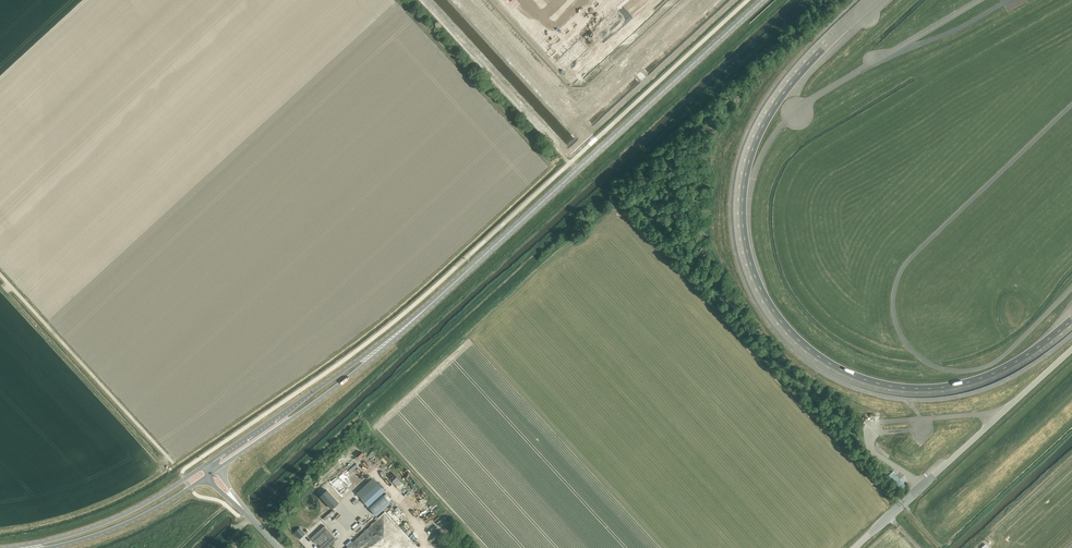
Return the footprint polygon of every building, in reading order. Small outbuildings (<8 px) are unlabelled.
[(556,58),(620,0),(503,0),(556,58)] [(378,483),(361,499),(368,506),(385,490),(378,483)] [(383,494),(368,507),(376,516),(391,503),(383,494)] [(311,538),(316,544),(317,543),(321,546),(319,547),(320,547),(327,547),(337,539),(324,525),(311,538)] [(306,533),(300,527),(294,533),(300,539),(306,533)]
